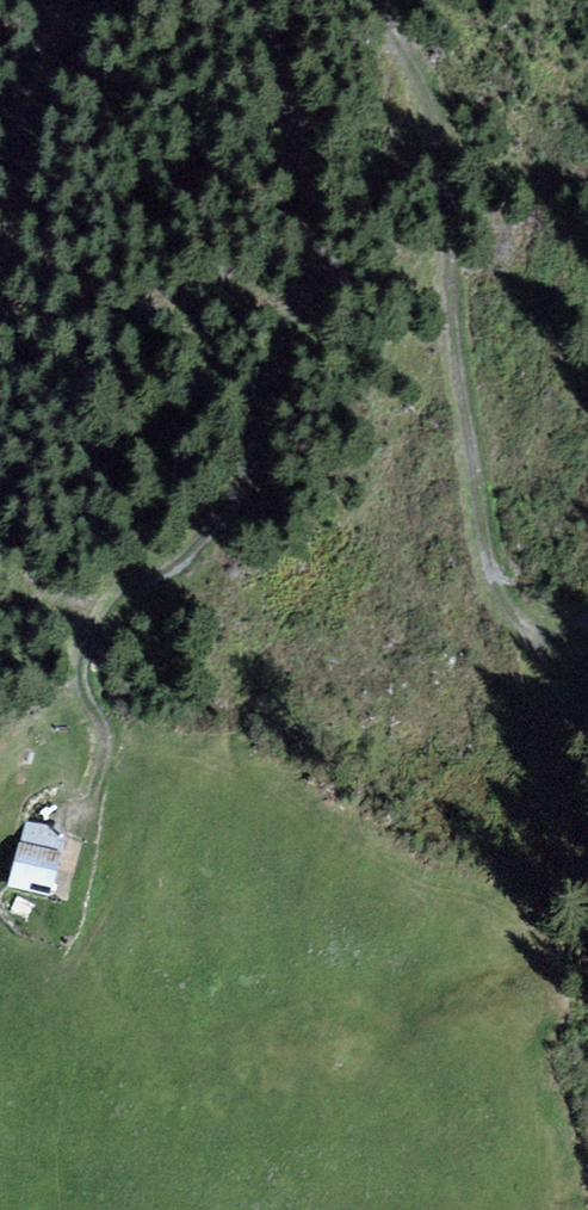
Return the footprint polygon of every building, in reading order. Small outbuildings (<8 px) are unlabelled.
[(68,832),(25,821),(7,890),(50,901),(68,832)]
